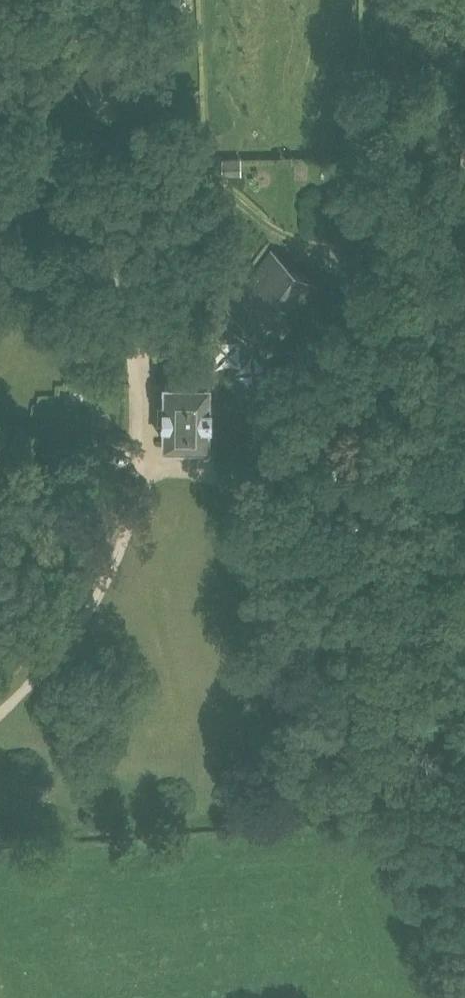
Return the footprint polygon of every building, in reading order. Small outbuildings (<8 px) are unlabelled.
[(102,10),(105,15),(108,21),(116,16),(113,10),(110,6),(102,10)] [(223,174),(242,174),(241,157),(222,158),(223,174)] [(271,248),(227,309),(278,345),(321,286),(271,248)] [(165,442),(209,443),(210,381),(165,381),(165,442)] [(183,456),(182,477),(212,477),(212,457),(183,456)]
